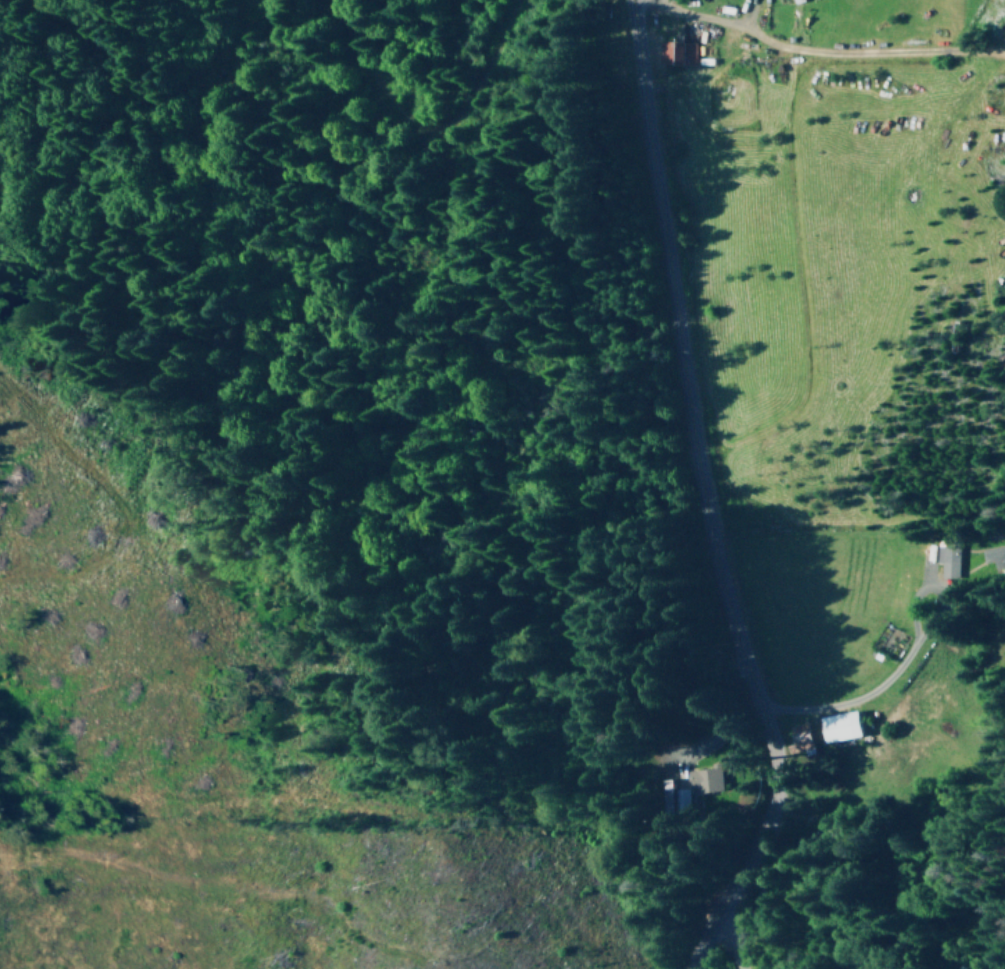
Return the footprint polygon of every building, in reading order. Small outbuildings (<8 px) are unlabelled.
[(655,62),(694,63),(695,40),(656,40),(655,62)] [(984,565),(1004,564),(1004,544),(983,545),(984,565)] [(817,716),(822,742),(859,735),(854,709),(817,716)] [(785,745),(787,753),(812,748),(806,721),(787,726),(791,744),(785,745)] [(724,789),(721,765),(685,770),(688,787),(672,789),(671,779),(657,780),(662,812),(676,811),(675,809),(688,807),(687,794),(724,789)]
